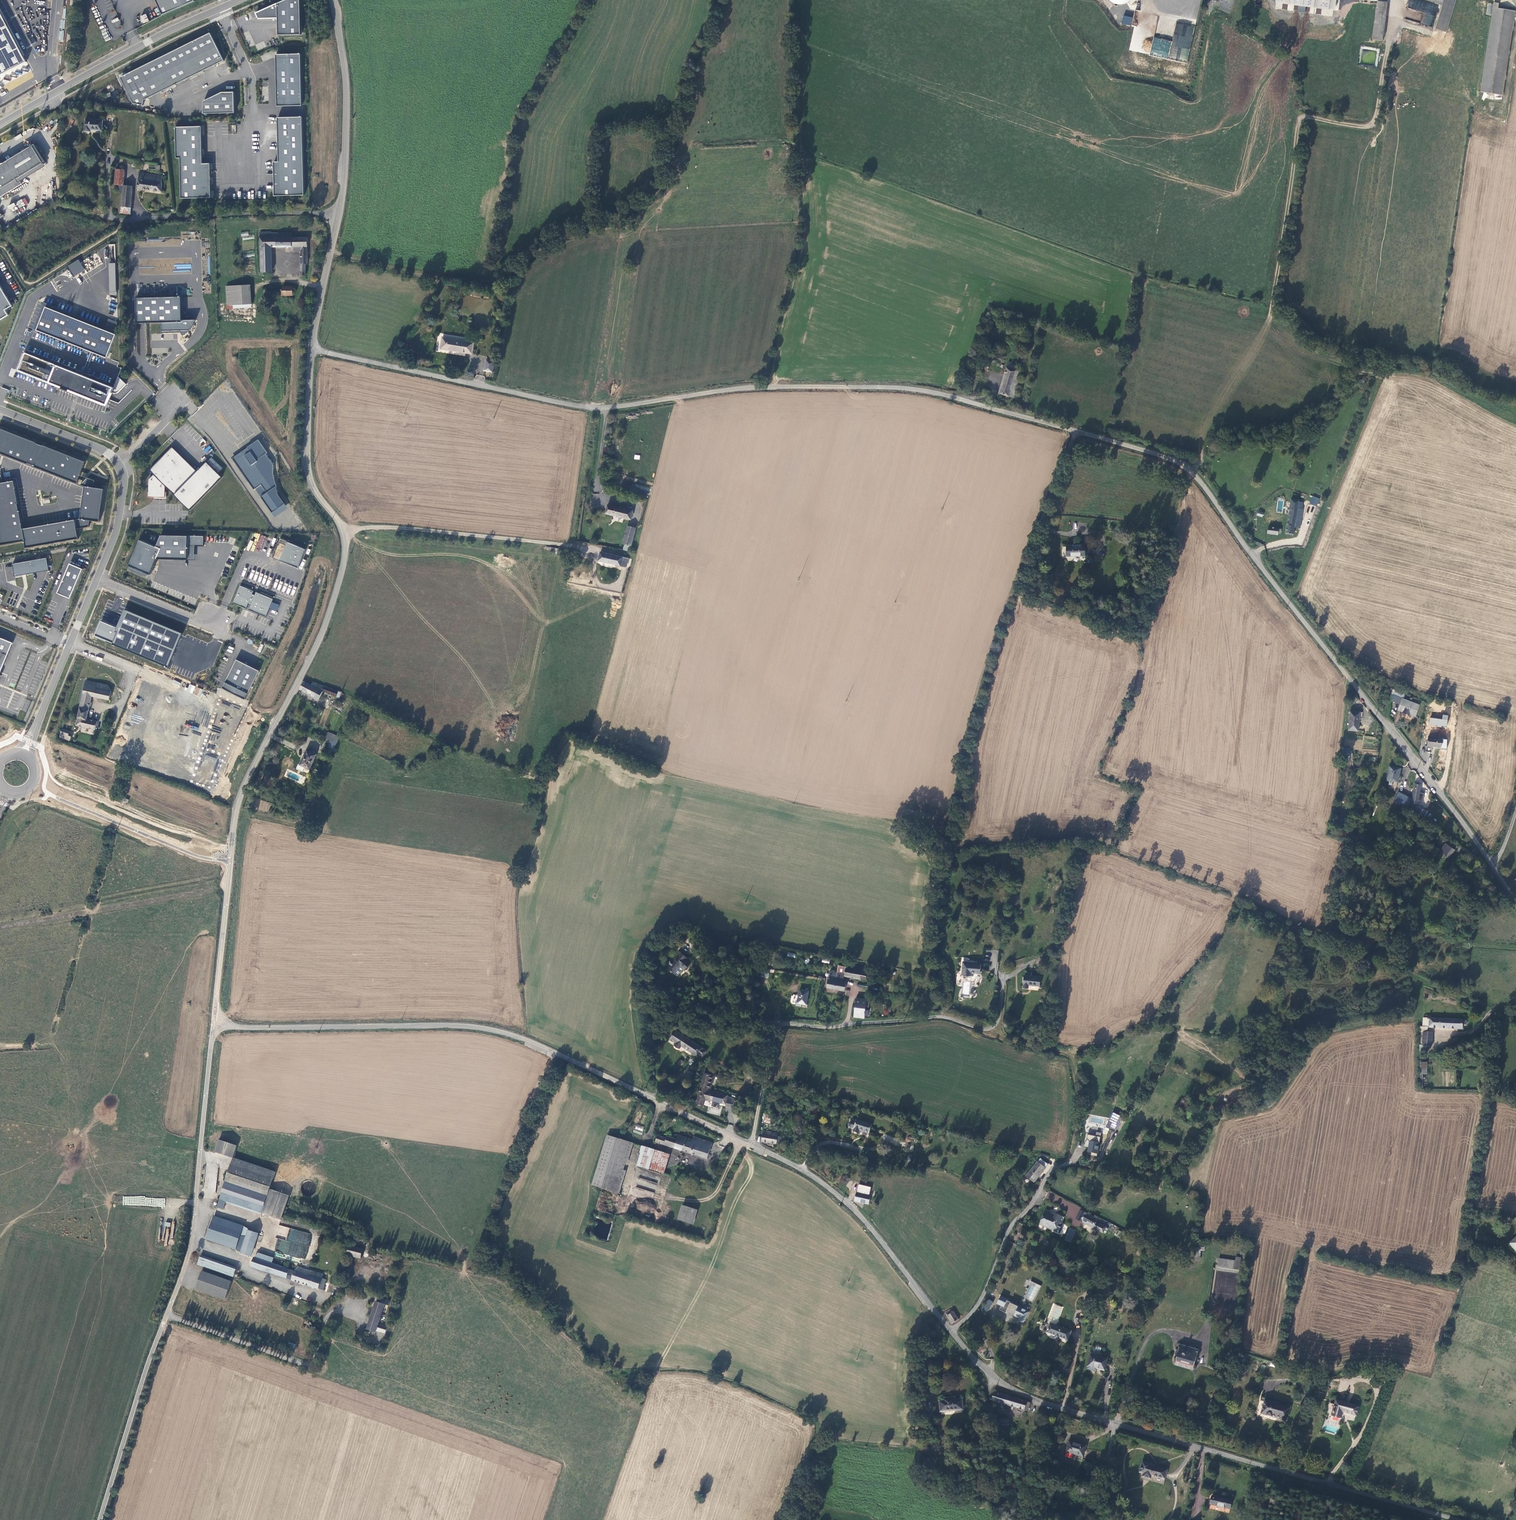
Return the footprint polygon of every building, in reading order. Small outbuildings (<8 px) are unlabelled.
[(175,0),(157,0),(163,15),(178,8),(175,0)] [(196,1),(195,0),(175,0),(178,8),(196,1)] [(278,35),(301,35),(300,0),(285,0),(256,13),(259,19),(278,18),(278,35)] [(1276,3),(1294,5),(1310,7),(1335,11),(1336,0),(1276,0),(1276,3)] [(1444,9),(1447,0),(1416,0),(1444,9)] [(1444,9),(1438,30),(1447,33),(1457,0),(1447,0),(1444,9)] [(1388,4),(1378,3),(1374,41),(1384,42),(1388,4)] [(1493,8),(1478,96),(1501,99),(1515,12),(1499,9),(1499,5),(1494,4),(1494,8),(1493,8)] [(0,10),(0,76),(27,62),(0,10)] [(140,16),(143,24),(149,21),(146,14),(140,16)] [(1131,26),(1133,17),(1123,15),(1121,24),(1131,26)] [(1176,23),(1172,41),(1153,37),(1150,56),(1188,63),(1194,26),(1176,23)] [(225,60),(210,33),(121,78),(134,103),(143,106),(144,100),(175,85),(225,60)] [(276,54),(277,106),(302,106),(301,54),(276,54)] [(204,101),(204,113),(235,113),(234,92),(222,92),(204,101)] [(278,117),(279,162),(274,162),(275,196),(305,195),(303,117),(278,117)] [(103,120),(86,119),(85,131),(91,132),(91,130),(102,131),(103,120)] [(176,127),(177,158),(181,158),(182,199),(212,198),(211,163),(203,164),(202,126),(176,127)] [(33,146),(0,166),(0,196),(22,184),(19,178),(44,163),(33,146)] [(116,169),(115,185),(119,185),(123,185),(125,170),(116,169)] [(162,176),(140,173),(138,188),(162,192),(162,176)] [(123,185),(119,185),(119,191),(123,192),(122,207),(131,208),(133,186),(123,185)] [(16,202),(19,208),(28,203),(25,197),(16,202)] [(261,247),(271,247),(294,247),(301,247),(301,252),(301,264),(301,276),(306,276),(306,266),(307,266),(307,264),(307,247),(308,247),(308,238),(292,238),(292,233),(271,233),(271,232),(260,232),(261,247)] [(272,272),(271,247),(261,247),(262,272),(272,272)] [(79,259),(69,265),(75,275),(85,269),(79,259)] [(9,315),(6,310),(12,305),(0,285),(0,320),(9,315)] [(251,285),(227,286),(228,308),(252,307),(251,285)] [(293,287),(283,287),(283,290),(280,290),(280,295),(293,295),(293,287)] [(136,298),(137,323),(162,322),(162,333),(182,332),(183,336),(185,334),(187,333),(188,332),(190,330),(191,329),(193,326),(194,324),(195,322),(196,320),(182,320),(182,297),(136,298)] [(47,307),(38,330),(108,358),(117,335),(47,307)] [(474,347),(443,341),(441,352),(472,357),(474,347)] [(1002,361),(1004,354),(995,352),(993,358),(987,356),(985,363),(999,367),(1000,366),(1002,367),(1004,361),(1002,361)] [(26,353),(19,370),(63,387),(63,388),(70,391),(70,390),(108,405),(113,393),(115,393),(117,393),(118,392),(119,392),(125,386),(126,384),(119,377),(115,388),(26,353)] [(1006,394),(1014,396),(1021,371),(1016,370),(1018,364),(1008,361),(998,396),(1005,398),(1006,394)] [(483,372),(491,374),(493,364),(485,363),(483,372)] [(29,464),(29,463),(36,466),(35,467),(78,483),(87,461),(44,445),(37,443),(37,442),(0,427),(0,453),(29,464)] [(255,488),(275,517),(288,508),(278,494),(274,473),(273,464),(266,453),(267,452),(258,439),(232,457),(239,467),(240,467),(249,480),(248,481),(254,489),(255,488)] [(149,479),(148,497),(165,498),(166,486),(190,510),(223,477),(207,461),(197,471),(172,446),(149,470),(154,474),(149,479)] [(81,484),(86,486),(81,518),(24,528),(20,510),(19,503),(15,480),(4,482),(2,475),(0,475),(0,544),(0,545),(25,541),(26,548),(80,539),(78,529),(90,527),(91,520),(100,522),(105,489),(95,487),(96,480),(88,477),(81,484)] [(1306,484),(1301,482),(1296,493),(1302,495),(1306,484)] [(1317,506),(1320,499),(1312,496),(1309,504),(1317,506)] [(1292,505),(1287,539),(1295,540),(1296,533),(1301,533),(1303,514),(1302,514),(1299,513),(1299,508),(1300,506),(1292,505)] [(632,523),(634,515),(609,509),(607,516),(632,523)] [(629,549),(631,550),(636,532),(628,530),(624,548),(626,549),(625,550),(625,551),(626,552),(627,552),(628,552),(629,552),(630,550),(629,549)] [(140,539),(129,565),(150,575),(157,559),(194,559),(195,546),(204,546),(204,536),(161,535),(157,546),(140,539)] [(273,557),(299,567),(307,549),(281,538),(273,557)] [(1085,562),(1084,551),(1076,551),(1076,552),(1066,553),(1066,564),(1085,562)] [(621,569),(623,561),(616,559),(602,556),(599,564),(621,569)] [(13,564),(15,576),(33,573),(50,570),(48,557),(13,564)] [(71,598),(83,569),(70,563),(58,593),(71,598)] [(6,581),(14,580),(13,566),(5,567),(6,581)] [(249,609),(267,617),(270,608),(278,611),(280,605),(273,602),(274,599),(257,592),(255,595),(253,594),(254,591),(241,585),(233,603),(247,609),(249,603),(252,604),(249,609)] [(129,610),(121,629),(102,621),(96,636),(115,644),(169,667),(183,633),(129,610)] [(2,675),(0,674),(13,643),(0,637),(0,681),(2,675)] [(237,659),(223,688),(246,699),(260,671),(237,659)] [(87,719),(92,696),(110,700),(111,692),(96,689),(97,683),(86,680),(80,708),(81,708),(78,718),(79,718),(77,725),(95,730),(97,721),(87,719)] [(108,685),(97,683),(96,689),(111,692),(108,685)] [(312,687),(305,683),(301,691),(318,700),(322,693),(325,688),(314,684),(312,687)] [(200,696),(203,690),(190,684),(186,691),(193,694),(193,693),(200,696)] [(322,693),(341,700),(342,694),(325,688),(322,693)] [(250,707),(221,696),(192,781),(209,789),(250,707)] [(1406,718),(1415,722),(1419,710),(1402,704),(1398,716),(1402,717),(1404,713),(1407,714),(1406,718)] [(1447,727),(1448,715),(1443,715),(1442,719),(1430,718),(1429,725),(1447,727)] [(1352,717),(1351,731),(1361,732),(1361,726),(1360,726),(1361,718),(1352,717)] [(63,728),(61,734),(65,735),(64,738),(70,741),(71,737),(68,736),(70,731),(63,728)] [(328,740),(339,745),(342,737),(331,733),(328,740)] [(1355,747),(1356,735),(1345,735),(1345,746),(1355,747)] [(1442,752),(1443,743),(1429,741),(1428,751),(1442,752)] [(308,752),(302,767),(311,771),(318,756),(308,752)] [(1390,772),(1388,786),(1399,788),(1401,774),(1390,772)] [(1416,789),(1413,807),(1419,809),(1419,808),(1419,803),(1422,791),(1416,789)] [(1399,802),(1399,804),(1409,811),(1412,803),(1399,798),(1398,802),(1399,802)] [(1417,812),(1414,816),(1424,823),(1428,819),(1417,812)] [(1440,828),(1438,832),(1448,838),(1450,834),(1440,828)] [(1440,837),(1431,831),(1428,837),(1436,842),(1440,837)] [(1446,849),(1440,858),(1450,865),(1457,855),(1446,849)] [(680,952),(666,968),(673,975),(679,967),(683,970),(689,963),(686,960),(687,958),(680,952)] [(964,961),(962,961),(961,974),(973,975),(973,973),(979,973),(980,961),(964,960),(964,961)] [(864,970),(865,966),(843,962),(842,965),(838,965),(836,972),(829,971),(828,977),(825,987),(844,991),(846,981),(843,980),(844,976),(860,979),(861,978),(866,980),(867,971),(864,970)] [(1024,974),(1022,987),(1028,988),(1028,984),(1039,986),(1040,976),(1024,974)] [(805,1004),(808,990),(798,988),(796,999),(795,999),(794,1004),(795,1005),(800,1006),(801,1004),(805,1004)] [(864,1015),(867,1015),(868,1010),(864,1009),(864,1006),(866,999),(855,997),(854,1006),(853,1017),(864,1018),(864,1015)] [(1466,1029),(1467,1025),(1424,1023),(1423,1032),(1429,1033),(1463,1034),(1464,1029),(1466,1029)] [(707,1050),(674,1029),(668,1038),(674,1042),(673,1045),(679,1048),(681,1046),(692,1054),(696,1057),(698,1055),(702,1058),(707,1050)] [(1429,1038),(1421,1038),(1421,1058),(1428,1058),(1429,1052),(1432,1052),(1433,1039),(1429,1038)] [(710,1088),(713,1075),(704,1073),(697,1102),(704,1104),(705,1099),(725,1104),(728,1092),(710,1088)] [(1113,1112),(1106,1126),(1115,1131),(1122,1117),(1113,1112)] [(856,1119),(853,1129),(852,1131),(859,1133),(859,1131),(869,1133),(872,1123),(856,1119)] [(634,1133),(642,1134),(643,1126),(635,1125),(634,1133)] [(760,1141),(780,1145),(782,1136),(771,1135),(772,1132),(762,1130),(760,1141)] [(707,1159),(713,1143),(693,1136),(692,1139),(678,1134),(676,1139),(666,1135),(665,1138),(657,1135),(654,1141),(707,1159)] [(590,1185),(598,1188),(614,1137),(606,1135),(590,1185)] [(600,1188),(616,1138),(614,1137),(598,1188),(600,1188)] [(633,1143),(616,1138),(600,1188),(615,1193),(623,1170),(624,1165),(626,1165),(633,1143)] [(239,1146),(220,1139),(216,1152),(235,1158),(239,1146)] [(654,1149),(641,1145),(638,1152),(640,1153),(652,1157),(654,1149)] [(1099,1157),(1100,1146),(1090,1145),(1088,1155),(1092,1156),(1099,1157)] [(655,1150),(649,1169),(664,1173),(669,1154),(655,1150)] [(648,1169),(652,1157),(640,1153),(636,1166),(648,1169)] [(262,1215),(278,1172),(235,1158),(217,1208),(224,1210),(227,1203),(262,1215)] [(1040,1161),(1025,1178),(1032,1184),(1038,1178),(1039,1178),(1048,1167),(1040,1161)] [(626,1171),(623,1170),(615,1193),(618,1193),(626,1171)] [(858,1184),(856,1192),(869,1195),(870,1187),(858,1184)] [(273,1190),(265,1214),(283,1220),(292,1196),(273,1190)] [(869,1195),(856,1192),(854,1201),(869,1205),(871,1195),(869,1195)] [(681,1205),(676,1220),(692,1224),(697,1210),(681,1205)] [(1089,1216),(1081,1211),(1076,1220),(1085,1224),(1089,1216)] [(1055,1233),(1057,1234),(1058,1232),(1060,1232),(1062,1227),(1060,1226),(1064,1217),(1058,1214),(1057,1217),(1054,1216),(1054,1217),(1051,1216),(1050,1216),(1050,1214),(1044,1212),(1039,1227),(1054,1233),(1055,1233)] [(237,1250),(243,1236),(245,1227),(245,1226),(215,1216),(206,1239),(237,1250)] [(1085,1224),(1094,1229),(1103,1234),(1106,1228),(1097,1223),(1098,1220),(1089,1216),(1085,1224)] [(1025,1226),(1022,1231),(1027,1235),(1031,1229),(1025,1226)] [(1069,1227),(1064,1240),(1071,1242),(1076,1230),(1069,1227)] [(306,1259),(312,1234),(290,1228),(286,1240),(277,1238),(274,1251),(306,1259)] [(242,1252),(242,1253),(253,1257),(261,1234),(249,1230),(247,1237),(242,1252)] [(1119,1234),(1116,1239),(1122,1242),(1124,1236),(1119,1234)] [(236,1251),(242,1252),(247,1237),(243,1236),(237,1250),(236,1251)] [(365,1249),(351,1246),(349,1254),(363,1258),(365,1249)] [(260,1253),(256,1257),(274,1263),(275,1258),(260,1253)] [(201,1255),(198,1265),(235,1277),(238,1268),(201,1255)] [(1235,1256),(1235,1260),(1217,1258),(1216,1270),(1239,1273),(1241,1257),(1235,1256)] [(256,1257),(255,1260),(252,1267),(289,1279),(292,1269),(274,1263),(256,1257)] [(1004,1269),(1009,1271),(1012,1263),(1008,1261),(1004,1269)] [(296,1271),(293,1280),(325,1291),(328,1280),(324,1278),(323,1280),(309,1275),(311,1270),(297,1266),(296,1271)] [(325,1274),(311,1270),(309,1275),(323,1280),(324,1278),(325,1274)] [(204,1271),(198,1289),(227,1299),(234,1281),(204,1271)] [(988,1299),(981,1309),(986,1312),(993,1302),(988,1299)] [(381,1305),(376,1303),(368,1331),(377,1334),(377,1332),(386,1335),(388,1329),(379,1326),(385,1306),(389,1307),(390,1302),(383,1300),(381,1305)] [(1095,1302),(1090,1301),(1087,1312),(1092,1314),(1095,1302)] [(1023,1321),(1024,1320),(1028,1312),(1010,1303),(1006,1310),(1019,1317),(1018,1319),(1019,1321),(1020,1322),(1022,1322),(1023,1321)] [(1047,1326),(1051,1327),(1047,1336),(1067,1345),(1071,1336),(1056,1330),(1063,1312),(1055,1309),(1047,1326)] [(953,1315),(947,1319),(953,1327),(958,1323),(953,1315)] [(1175,1362),(1193,1368),(1197,1354),(1179,1349),(1175,1362)] [(1104,1375),(1107,1363),(1090,1358),(1088,1369),(1099,1373),(1104,1375)] [(1026,1415),(1030,1407),(992,1395),(991,1397),(993,1398),(991,1404),(1026,1415)] [(941,1413),(963,1411),(962,1401),(955,1402),(955,1399),(943,1400),(944,1402),(940,1403),(941,1413)] [(1344,1416),(1357,1419),(1360,1411),(1342,1407),(1337,1405),(1334,1420),(1342,1422),(1344,1416)] [(1271,1408),(1264,1406),(1260,1418),(1284,1426),(1288,1412),(1272,1406),(1271,1408)] [(924,1414),(925,1425),(933,1425),(932,1414),(924,1414)] [(1085,1449),(1068,1445),(1065,1460),(1082,1464),(1085,1449)] [(1150,1468),(1151,1466),(1142,1464),(1139,1474),(1143,1475),(1142,1479),(1150,1481),(1151,1478),(1164,1480),(1166,1472),(1150,1468)] [(1210,1507),(1230,1512),(1232,1504),(1212,1499),(1210,1507)]
